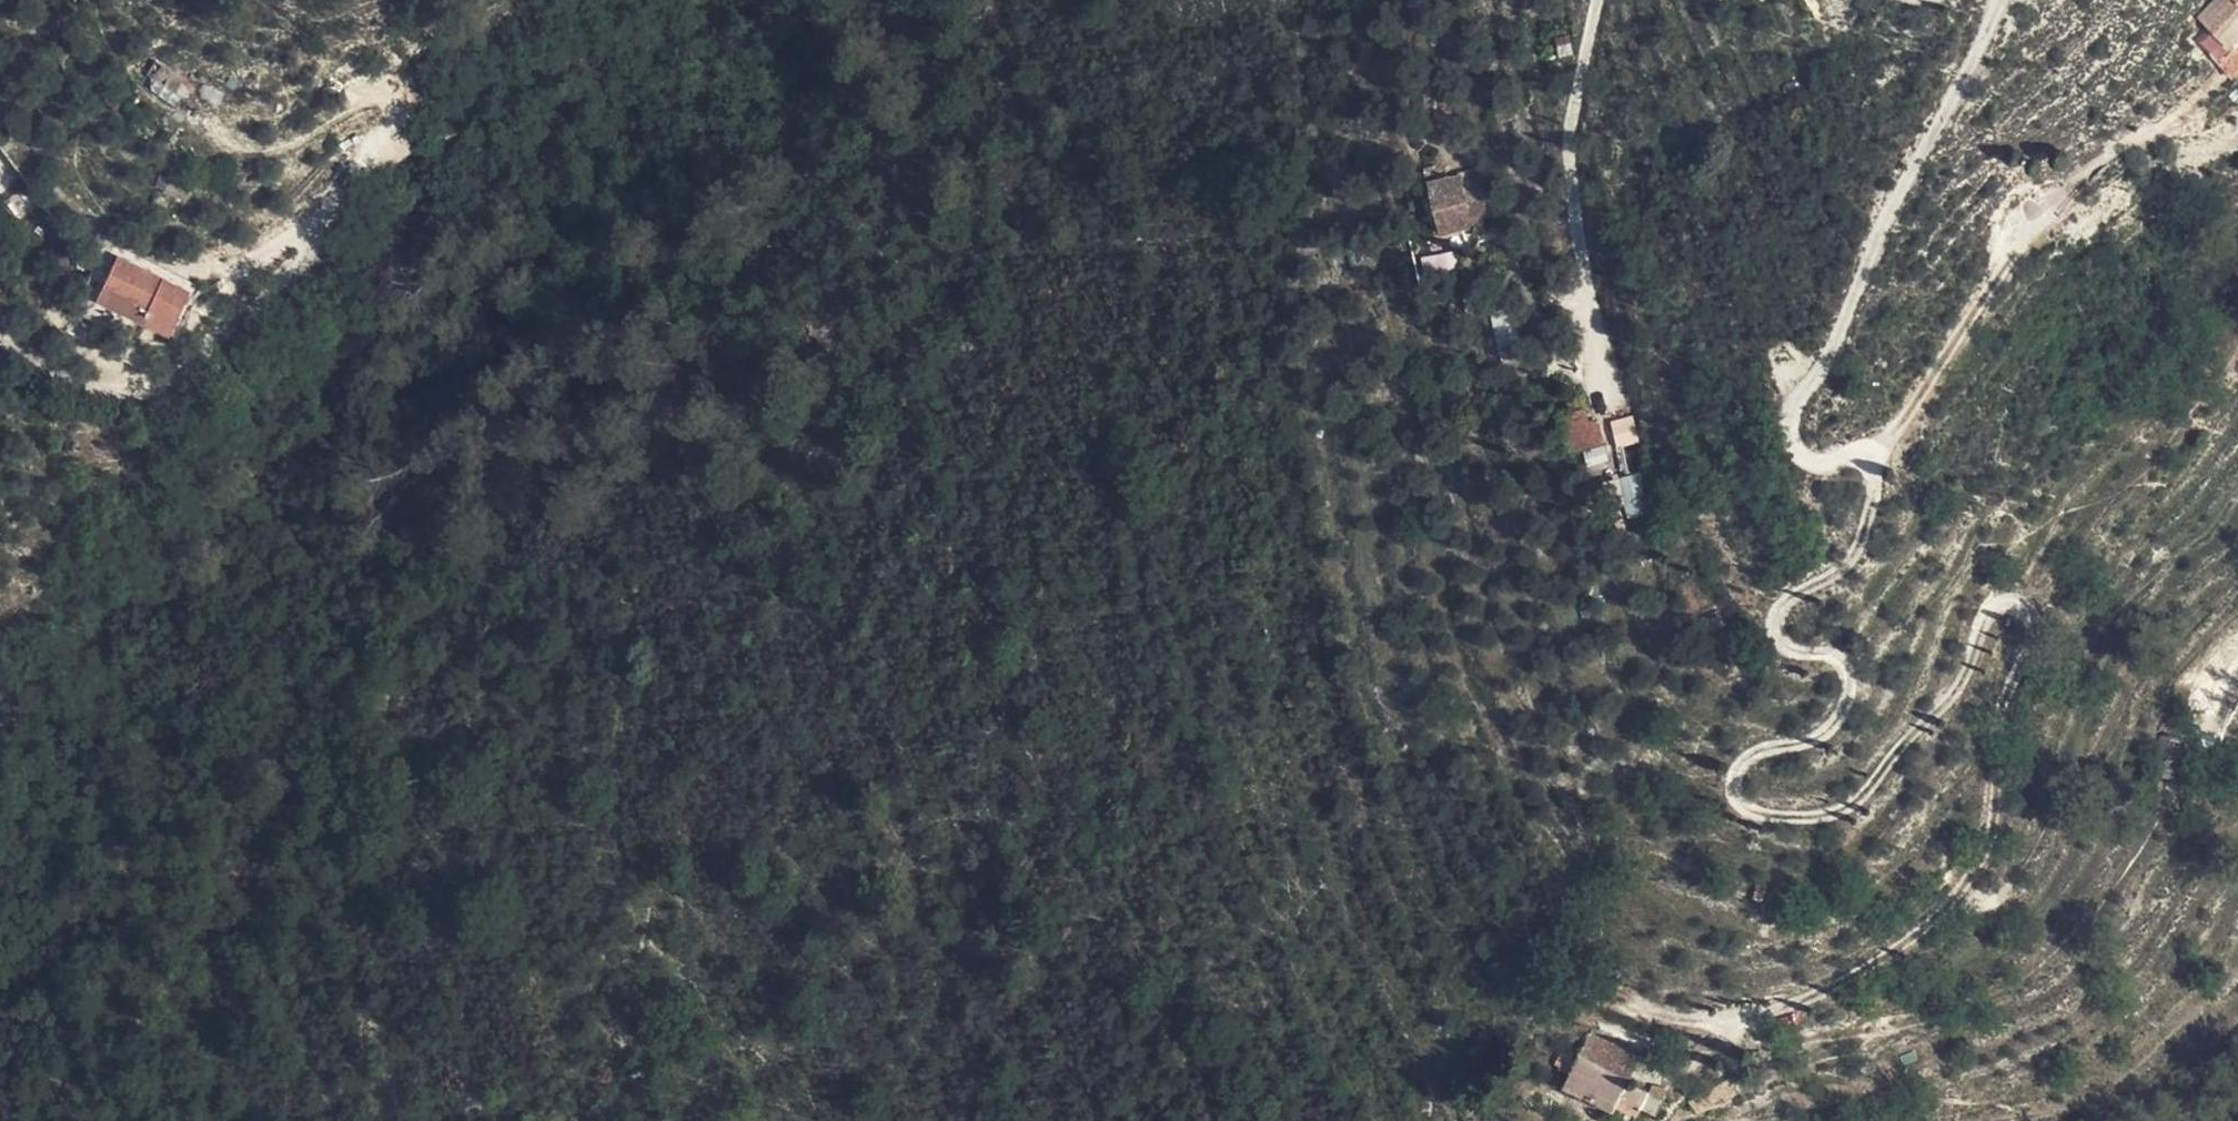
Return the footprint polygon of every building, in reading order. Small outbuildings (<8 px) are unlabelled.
[(2237,31),(2237,0),(2207,0),(2202,4),(2209,14),(2218,7),(2237,31)] [(2237,31),(2218,7),(2209,14),(2197,26),(2221,54),(2237,38),(2237,31)] [(179,79),(155,76),(153,96),(176,99),(179,79)] [(1469,155),(1479,206),(1490,204),(1488,193),(1499,190),(1490,148),(1469,152),(1469,155)] [(1446,215),(1479,206),(1469,155),(1444,162),(1440,149),(1432,151),(1446,215)] [(173,171),(189,176),(192,164),(176,159),(173,171)] [(79,270),(160,314),(170,295),(181,277),(116,240),(111,247),(97,238),(79,270)] [(1419,256),(1422,279),(1454,276),(1452,253),(1419,256)] [(170,295),(160,314),(168,320),(178,301),(170,295)] [(1597,399),(1592,384),(1570,391),(1582,428),(1614,417),(1607,396),(1597,399)] [(1662,485),(1651,447),(1632,453),(1643,491),(1662,485)] [(1761,863),(1751,862),(1751,878),(1760,878),(1761,863)] [(1590,1020),(1562,1076),(1589,1090),(1613,1099),(1615,1095),(1637,1105),(1643,1095),(1651,1082),(1648,1081),(1627,1072),(1640,1047),(1590,1020)] [(1652,1074),(1648,1081),(1651,1082),(1643,1095),(1656,1102),(1664,1086),(1661,1079),(1652,1074)]
